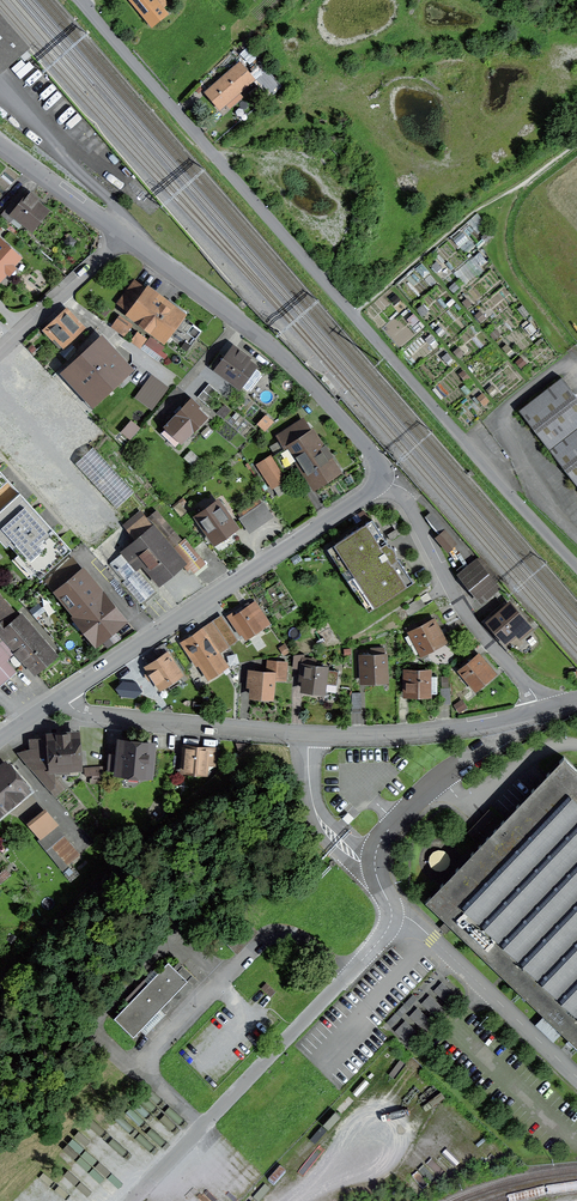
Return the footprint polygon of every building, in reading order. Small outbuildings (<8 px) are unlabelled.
[(149,22),(165,8),(158,0),(131,0),(149,22)] [(237,66),(206,92),(220,108),(229,101),(231,103),(236,99),(234,96),(251,82),(237,66)] [(263,68),(256,74),(272,92),(279,86),(263,68)] [(32,228),(46,211),(35,203),(39,199),(31,193),(28,197),(21,191),(2,215),(9,220),(15,214),(32,228)] [(21,257),(1,239),(0,240),(0,280),(21,257)] [(119,301),(165,337),(180,317),(134,282),(119,301)] [(45,332),(60,348),(80,328),(71,319),(74,317),(68,310),(45,332)] [(130,328),(118,319),(112,327),(124,336),(130,328)] [(137,333),(131,341),(139,348),(146,339),(137,333)] [(83,392),(92,402),(129,368),(102,339),(61,375),(79,395),(83,392)] [(219,369),(248,391),(262,373),(243,359),(245,355),(235,347),(227,358),(220,353),(209,367),(216,372),(219,369)] [(151,376),(135,398),(150,409),(166,386),(151,376)] [(576,486),(576,397),(562,377),(519,411),(576,486)] [(209,384),(198,397),(211,408),(222,395),(209,384)] [(160,432),(176,447),(205,417),(197,410),(200,407),(193,399),(160,432)] [(290,445),(316,485),(340,469),(324,444),(320,447),(302,420),(278,436),(286,448),(290,445)] [(132,423),(125,431),(132,437),(139,429),(132,423)] [(136,444),(129,451),(133,456),(147,442),(142,437),(135,443),(136,444)] [(75,464),(117,508),(135,492),(93,447),(75,464)] [(257,463),(272,487),(287,477),(272,453),(257,463)] [(8,480),(0,471),(0,487),(8,480)] [(13,548),(45,520),(19,493),(0,510),(0,534),(13,548)] [(194,512),(215,541),(235,527),(222,508),(225,506),(221,501),(208,510),(204,505),(194,512)] [(262,504),(256,508),(265,521),(271,517),(262,504)] [(147,562),(162,580),(181,563),(188,571),(203,559),(185,538),(182,541),(157,511),(147,519),(140,511),(125,524),(138,540),(123,553),(109,564),(124,581),(122,582),(141,604),(155,591),(137,570),(147,562)] [(335,544),(376,607),(414,582),(399,561),(393,565),(379,545),(386,541),(372,519),(335,544)] [(13,548),(40,577),(71,549),(45,520),(13,548)] [(438,538),(448,549),(455,543),(445,532),(438,538)] [(460,575),(481,600),(498,587),(477,562),(460,575)] [(58,593),(64,588),(74,580),(63,567),(47,580),(58,593)] [(64,588),(84,613),(102,598),(82,573),(74,580),(64,588)] [(36,670),(53,654),(17,612),(15,614),(0,598),(0,636),(3,633),(15,647),(36,670)] [(84,613),(72,623),(91,645),(121,620),(102,598),(84,613)] [(244,633),(246,636),(268,622),(257,604),(252,607),(249,602),(228,616),(240,635),(244,633)] [(500,631),(507,640),(515,633),(519,637),(529,629),(510,607),(492,622),(496,626),(493,629),(497,634),(500,631)] [(413,632),(424,651),(446,639),(435,620),(419,629),(416,623),(407,628),(410,634),(413,632)] [(193,654),(208,676),(225,665),(203,631),(187,642),(185,639),(181,642),(190,656),(193,654)] [(15,647),(3,633),(0,636),(0,652),(4,657),(15,647)] [(164,643),(143,658),(147,663),(168,649),(164,643)] [(286,645),(280,648),(284,655),(290,651),(286,645)] [(360,655),(361,676),(365,676),(365,680),(385,679),(384,648),(375,648),(375,655),(360,655)] [(17,672),(4,657),(0,652),(0,687),(17,672)] [(469,653),(456,664),(461,670),(461,671),(475,688),(491,674),(488,671),(492,668),(480,654),(474,659),(469,653)] [(151,676),(159,687),(180,673),(167,655),(147,669),(149,672),(146,675),(148,678),(151,676)] [(304,678),(303,689),(336,692),(338,670),(314,668),(315,661),(302,660),(301,678),(304,678)] [(268,661),(267,674),(273,674),(273,679),(285,680),(286,662),(268,661)] [(404,672),(404,694),(437,694),(437,677),(429,677),(429,672),(404,672)] [(272,697),(273,679),(273,674),(267,674),(249,673),(249,682),(252,682),(251,695),(272,697)] [(113,690),(117,696),(129,697),(134,692),(130,685),(118,684),(113,690)] [(450,688),(441,688),(442,704),(450,703),(450,688)] [(361,692),(352,692),(352,711),(361,711),(361,692)] [(31,741),(32,754),(39,754),(40,766),(52,765),(54,765),(55,773),(69,772),(69,764),(78,763),(76,738),(38,740),(38,741),(31,741)] [(110,755),(109,770),(150,773),(152,745),(120,742),(119,755),(110,755)] [(183,748),(182,760),(186,761),(185,770),(206,772),(207,750),(183,748)] [(576,1046),(576,769),(564,757),(426,901),(576,1046)] [(24,786),(5,763),(0,767),(0,806),(24,786)] [(52,765),(40,766),(29,766),(56,797),(66,788),(57,777),(53,777),(52,765)] [(48,833),(52,837),(61,830),(45,811),(30,824),(42,838),(48,833)] [(81,854),(64,835),(51,846),(68,865),(81,854)] [(92,844),(81,854),(85,860),(97,849),(92,844)] [(0,873),(0,883),(1,884),(12,875),(6,868),(0,873)] [(114,1018),(134,1037),(161,1009),(166,1014),(198,980),(183,965),(177,970),(168,961),(114,1018)] [(442,983),(435,990),(451,1006),(458,998),(442,983)] [(429,996),(422,1003),(439,1019),(446,1011),(429,996)] [(433,1024),(417,1008),(410,1016),(426,1031),(433,1024)] [(421,1037),(405,1021),(396,1031),(412,1046),(421,1037)]
